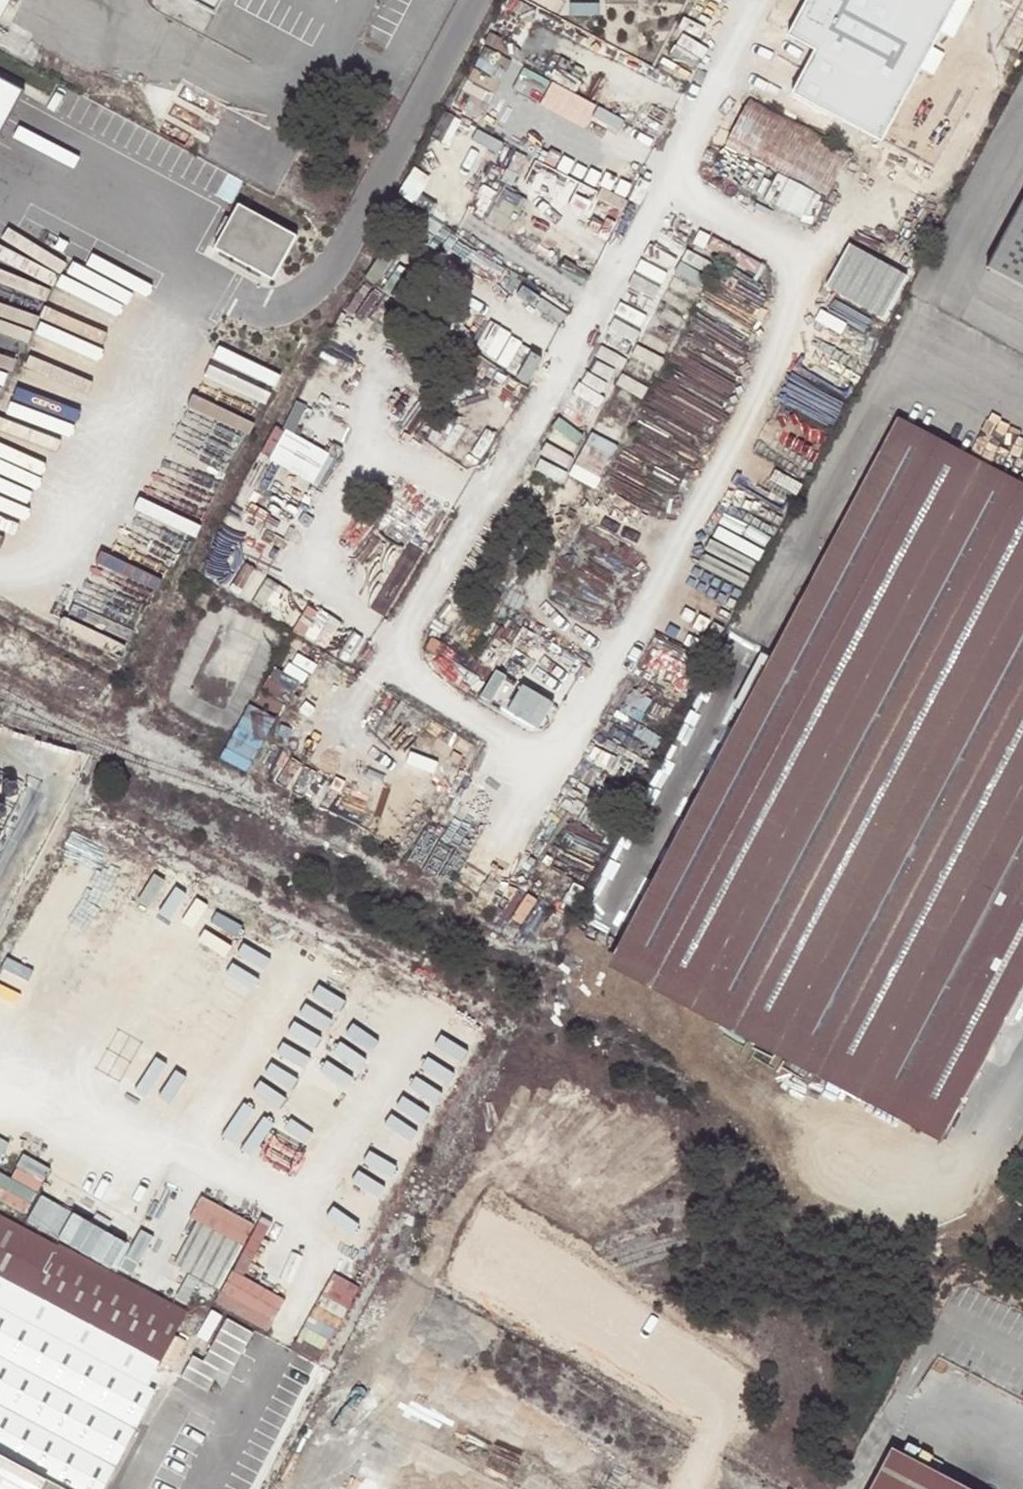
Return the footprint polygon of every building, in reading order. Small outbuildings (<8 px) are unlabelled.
[(9,0),(0,0),(0,16),(9,0)] [(222,0),(194,0),(216,12),(222,0)] [(566,1),(600,2),(599,8),(631,9),(631,0),(564,0),(566,1)] [(789,41),(905,102),(959,0),(810,0),(804,11),(832,26),(829,32),(801,18),(789,41)] [(1003,40),(1022,49),(1022,0),(1021,0),(1003,40)] [(18,97),(0,87),(0,132),(18,97)] [(752,98),(727,145),(826,198),(851,152),(752,98)] [(988,268),(1022,287),(1022,202),(988,268)] [(241,204),(223,252),(289,277),(307,228),(241,204)] [(851,243),(823,294),(880,325),(908,274),(851,243)] [(1022,993),(1022,484),(899,419),(632,924),(966,1101),(1022,993)] [(284,425),(269,454),(321,481),(336,452),(284,425)] [(0,807),(3,806),(5,805),(7,804),(9,801),(9,799),(9,796),(8,794),(6,792),(3,791),(1,790),(0,791),(0,807)] [(632,924),(618,951),(610,966),(927,1138),(931,1132),(944,1141),(952,1127),(966,1101),(632,924)] [(931,1132),(927,1138),(942,1145),(944,1141),(931,1132)] [(158,1368),(159,1366),(187,1314),(59,1244),(58,1246),(0,1216),(0,1283),(158,1368)] [(155,1393),(147,1389),(0,1309),(0,1488),(103,1488),(155,1393)] [(868,1488),(969,1488),(890,1447),(868,1488)]
